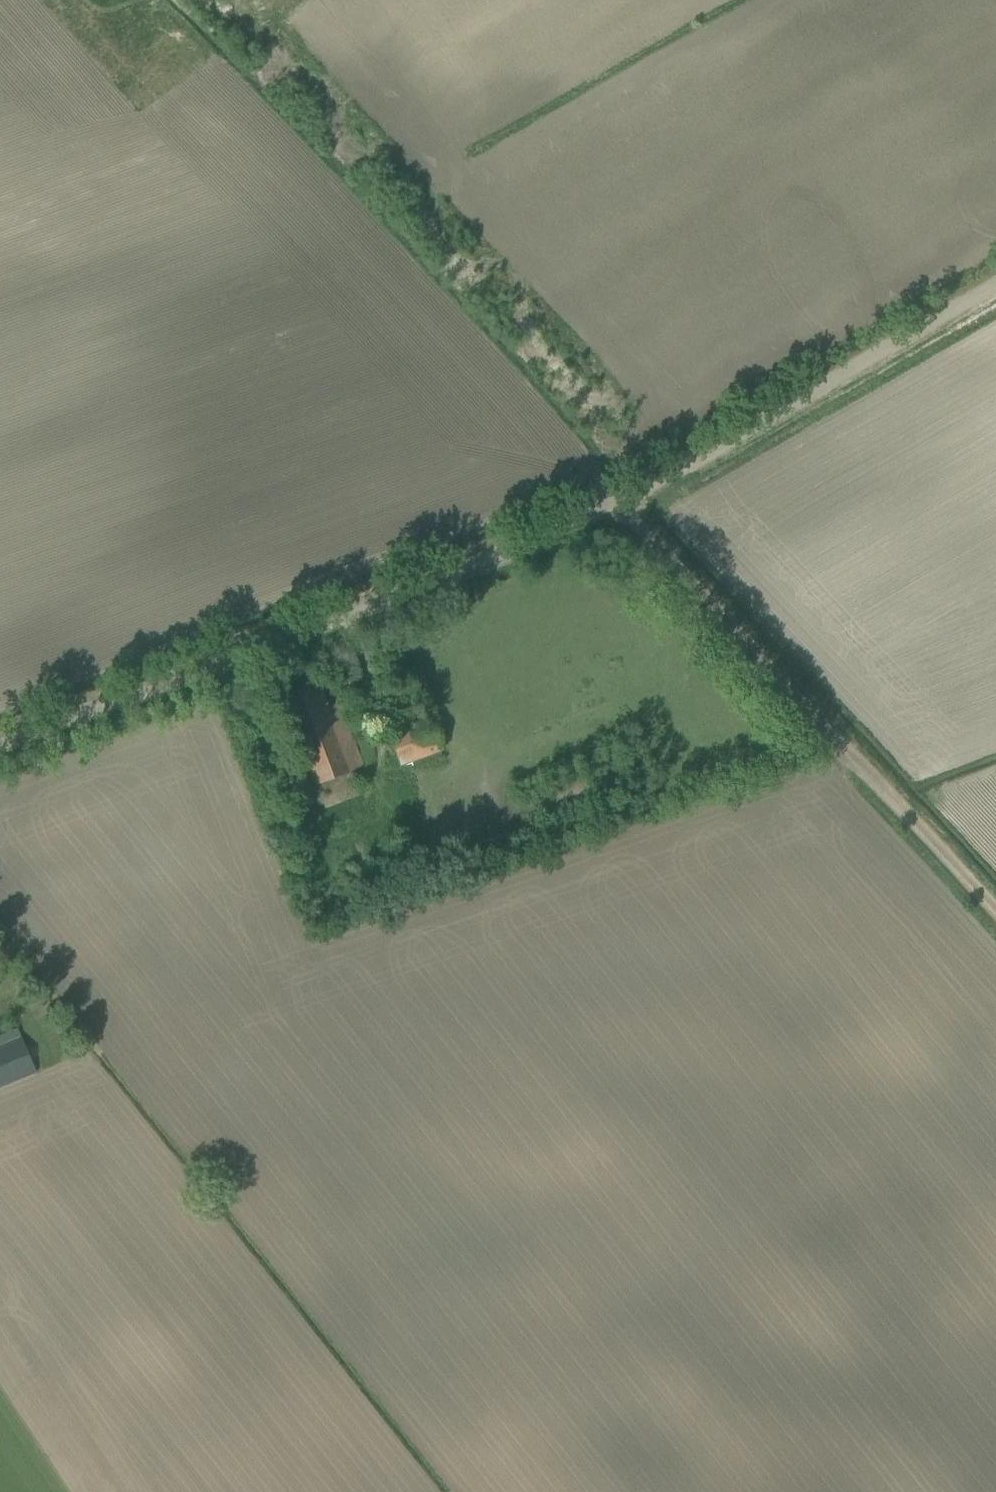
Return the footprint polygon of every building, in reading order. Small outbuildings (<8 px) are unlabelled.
[(316,785),(317,785),(325,808),(358,795),(349,772),(363,767),(339,704),(325,710),(314,682),(282,694),(316,785)] [(430,718),(388,733),(400,766),(442,750),(430,718)] [(36,1073),(22,1036),(0,1045),(0,1087),(36,1073)]
